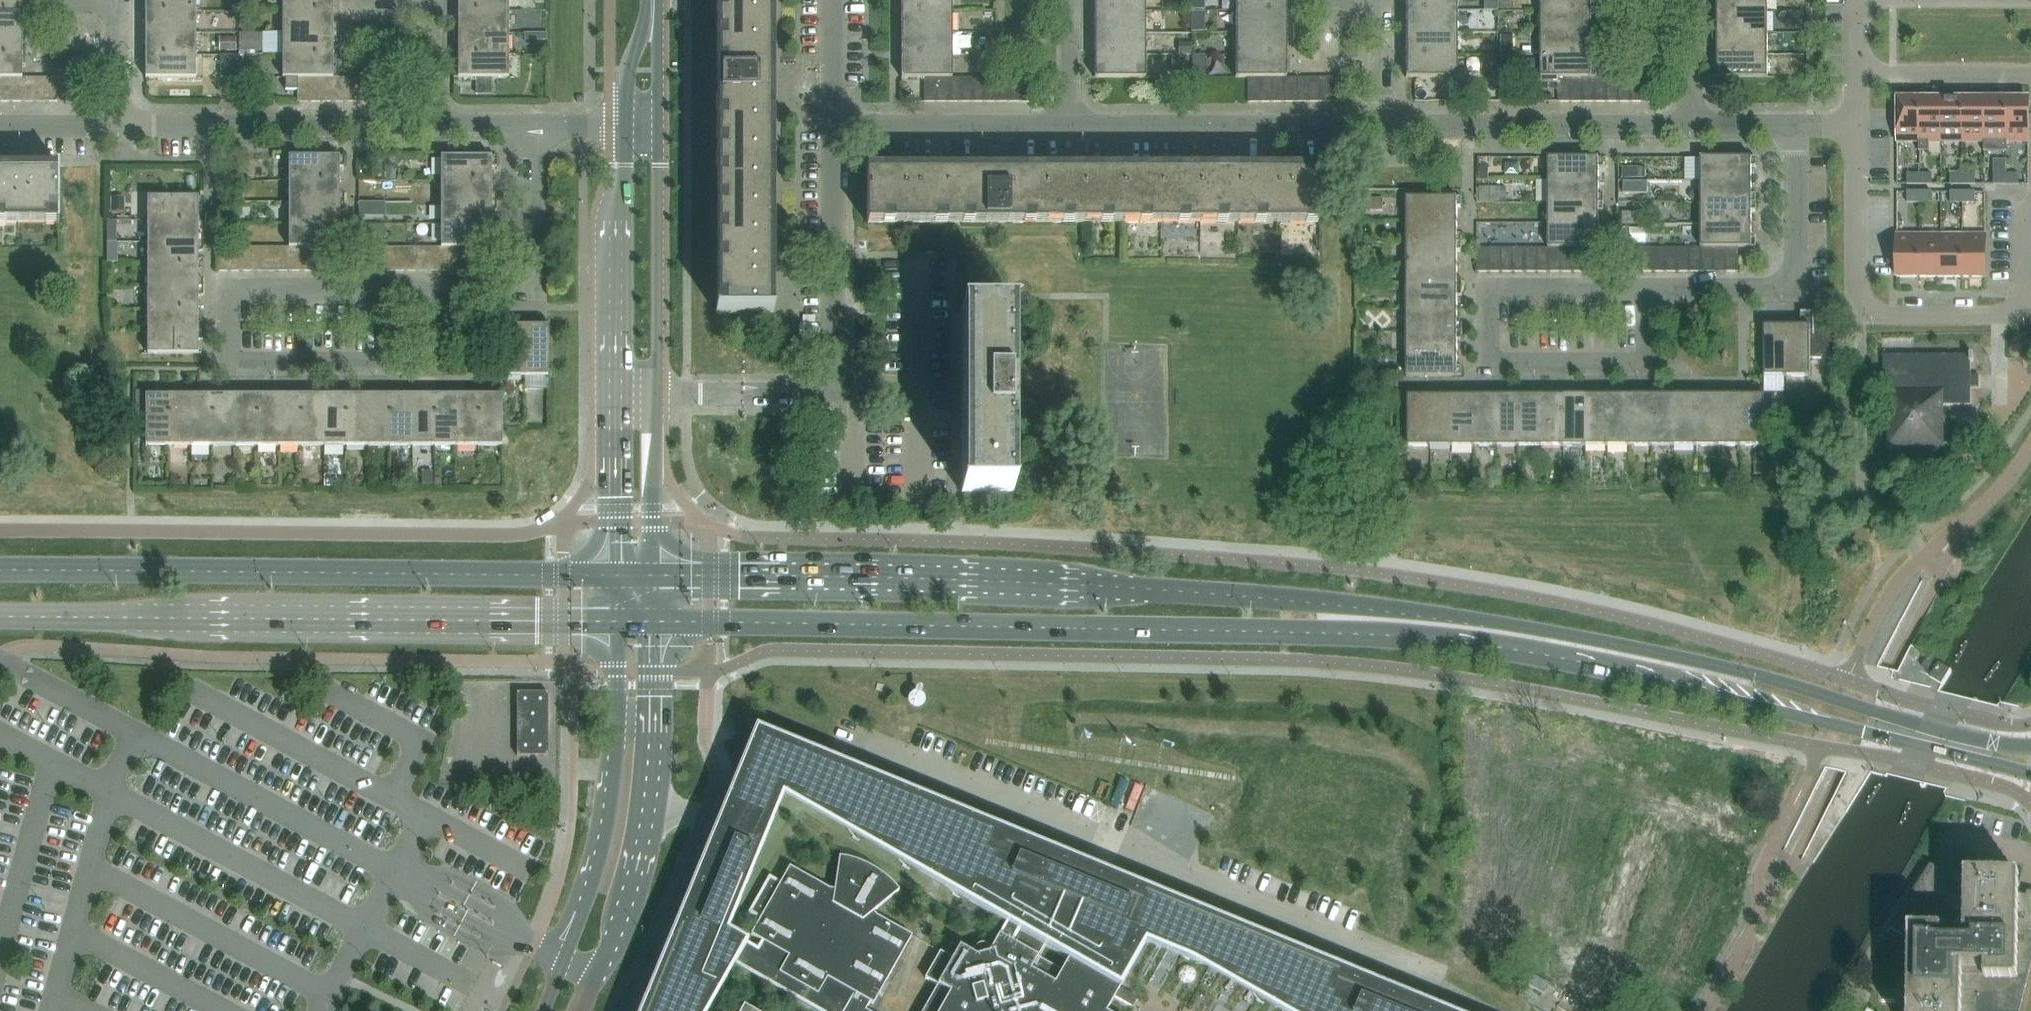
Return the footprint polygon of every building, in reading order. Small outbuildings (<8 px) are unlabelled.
[(22,10),(22,0),(0,0),(0,10),(22,10)] [(145,10),(196,10),(196,0),(145,0),(145,10)] [(282,10),(333,10),(333,0),(282,0),(282,10)] [(458,11),(508,11),(508,0),(458,0),(458,11)] [(774,313),(774,312),(767,312),(767,187),(773,186),(773,88),(773,0),(718,0),(718,312),(717,312),(717,313),(774,313)] [(901,11),(951,11),(951,0),(901,0),(901,11)] [(1094,11),(1144,11),(1144,0),(1094,0),(1094,11)] [(1191,0),(1191,9),(1205,9),(1205,0),(1191,0)] [(1235,10),(1285,10),(1285,0),(1235,0),(1235,10)] [(1405,11),(1455,11),(1455,0),(1405,0),(1405,11)] [(1541,11),(1592,11),(1592,0),(1541,0),(1541,11)] [(1717,11),(1767,10),(1767,0),(1717,0),(1717,11)] [(0,10),(0,32),(22,32),(22,10),(0,10)] [(196,10),(145,10),(145,32),(196,32),(196,10)] [(333,10),(282,10),(282,32),(337,32),(337,25),(333,25),(333,10)] [(1285,10),(1235,10),(1235,32),(1285,32),(1285,10)] [(1712,25),(1712,33),(1767,32),(1767,10),(1717,11),(1717,25),(1712,25)] [(453,25),(453,33),(508,33),(508,11),(458,11),(458,25),(453,25)] [(901,11),(901,33),(952,33),(951,11),(901,11)] [(1094,11),(1094,33),(1144,33),(1144,11),(1094,11)] [(1405,11),(1405,33),(1455,33),(1455,11),(1405,11)] [(1592,11),(1541,11),(1541,33),(1596,33),(1596,24),(1592,24),(1592,11)] [(1205,24),(1191,24),(1191,33),(1205,33),(1205,24)] [(0,32),(0,54),(22,54),(22,32),(0,32)] [(196,32),(145,32),(145,54),(196,54),(196,32)] [(337,32),(282,32),(282,54),(333,54),(333,41),(337,41),(337,32)] [(1285,32),(1235,32),(1235,54),(1285,54),(1285,32)] [(1767,32),(1712,33),(1712,41),(1717,41),(1717,55),(1768,54),(1767,32)] [(458,41),(458,55),(508,55),(508,33),(453,33),(453,41),(458,41)] [(901,33),(901,55),(952,55),(952,33),(901,33)] [(1094,33),(1094,55),(1144,55),(1144,33),(1094,33)] [(1405,33),(1405,55),(1456,55),(1455,33),(1405,33)] [(1596,33),(1541,33),(1541,55),(1592,55),(1592,40),(1596,40),(1596,33)] [(238,34),(238,51),(260,51),(260,34),(238,34)] [(1502,36),(1502,52),(1514,51),(1514,36),(1502,36)] [(994,54),(994,37),(984,37),(984,54),(994,54)] [(236,38),(225,38),(225,50),(236,50),(236,38)] [(1177,43),(1177,54),(1190,54),(1190,43),(1177,43)] [(11,77),(22,77),(22,54),(0,54),(0,77),(11,77)] [(196,54),(145,54),(145,78),(196,78),(196,54)] [(284,77),(285,90),(297,90),(297,77),(310,77),(322,77),(334,77),(337,77),(337,69),(333,68),(333,54),(282,54),(282,77),(284,77)] [(994,70),(994,54),(984,54),(984,70),(994,70)] [(1192,55),(1192,77),(1204,77),(1204,54),(1192,55)] [(1247,77),(1259,77),(1271,77),(1283,77),(1285,77),(1285,54),(1235,54),(1235,77),(1247,77)] [(1712,78),(1713,78),(1768,78),(1768,54),(1717,55),(1717,68),(1712,69),(1712,78)] [(220,55),(220,78),(238,78),(238,55),(220,55)] [(453,68),(453,78),(476,78),(492,78),(508,78),(508,55),(458,55),(458,68),(453,68)] [(902,78),(924,78),(936,78),(948,78),(952,78),(952,55),(901,55),(902,78)] [(1094,55),(1094,78),(1144,78),(1144,55),(1094,55)] [(1405,55),(1405,78),(1456,78),(1456,55),(1405,55)] [(1540,78),(1559,78),(1570,78),(1582,78),(1594,78),(1597,78),(1597,68),(1592,68),(1592,55),(1541,55),(1540,78)] [(1172,58),(1172,74),(1189,74),(1189,58),(1172,58)] [(239,63),(239,77),(249,77),(249,63),(239,63)] [(11,101),(11,77),(0,77),(0,101),(11,101)] [(11,77),(11,101),(23,101),(23,77),(22,77),(11,77)] [(23,77),(23,101),(35,101),(35,77),(23,77)] [(35,77),(35,101),(47,101),(47,78),(35,77)] [(310,102),(310,77),(297,77),(297,90),(297,102),(310,102)] [(322,77),(310,77),(310,102),(322,102),(322,77)] [(322,77),(322,102),(334,102),(334,77),(322,77)] [(346,77),(337,77),(334,77),(334,102),(346,102),(346,77)] [(358,77),(346,77),(346,102),(358,102),(358,77)] [(1259,101),(1259,77),(1247,77),(1247,101),(1259,101)] [(1271,101),(1271,77),(1259,77),(1259,101),(1271,101)] [(1283,101),(1283,77),(1271,77),(1271,101),(1283,101)] [(1295,77),(1285,77),(1283,77),(1283,101),(1295,101),(1295,77)] [(1307,101),(1307,77),(1295,77),(1295,101),(1307,101)] [(1318,101),(1319,77),(1307,77),(1307,101),(1318,101)] [(1331,101),(1331,77),(1319,77),(1318,101),(1331,101)] [(1331,77),(1331,101),(1344,101),(1344,77),(1331,77)] [(47,78),(47,101),(59,101),(59,78),(47,78)] [(59,78),(59,101),(71,101),(71,78),(59,78)] [(71,78),(71,101),(83,101),(83,78),(71,78)] [(476,78),(476,91),(492,91),(492,78),(476,78)] [(936,78),(924,78),(924,102),(936,102),(936,78)] [(948,102),(948,78),(936,78),(936,102),(948,102)] [(959,78),(952,78),(948,78),(948,102),(959,102),(959,78)] [(959,102),(971,101),(971,78),(959,78),(959,102)] [(984,101),(984,78),(971,78),(971,101),(984,101)] [(996,78),(994,78),(984,78),(984,101),(996,101),(996,78)] [(1008,101),(1008,78),(996,78),(996,101),(1008,101)] [(1020,101),(1020,78),(1008,78),(1008,101),(1020,101)] [(1020,78),(1020,101),(1033,101),(1032,78),(1020,78)] [(1570,101),(1570,78),(1559,78),(1559,101),(1570,101)] [(1570,101),(1583,101),(1582,78),(1570,78),(1570,101)] [(1582,78),(1583,101),(1594,101),(1594,78),(1582,78)] [(1606,78),(1597,78),(1594,78),(1594,101),(1607,101),(1606,78)] [(1619,101),(1619,78),(1606,78),(1607,101),(1619,101)] [(1619,101),(1631,101),(1630,78),(1619,78),(1619,101)] [(1631,101),(1642,101),(1642,78),(1630,78),(1631,101)] [(1642,101),(1656,101),(1656,78),(1642,78),(1642,101)] [(1897,141),(1918,141),(1918,151),(1919,151),(1919,97),(1918,97),(1918,99),(1897,99),(1897,141)] [(1919,151),(1929,151),(1929,141),(1941,141),(1941,99),(1921,99),(1921,97),(1919,97),(1919,151)] [(1941,141),(1963,141),(1963,97),(1961,97),(1961,99),(1941,99),(1941,141)] [(1963,141),(1983,141),(1983,151),(1984,151),(1984,99),(1964,99),(1964,97),(1963,97),(1963,141)] [(1984,151),(2006,151),(2006,97),(2004,97),(2004,99),(1984,99),(1984,151)] [(2006,97),(2006,151),(2007,151),(2007,141),(2028,141),(2028,98),(2007,99),(2007,97),(2006,97)] [(343,166),(343,157),(288,157),(288,180),(339,180),(339,166),(343,166)] [(495,166),(495,157),(440,157),(440,180),(491,180),(491,166),(495,166)] [(1604,157),(1548,157),(1548,181),(1599,181),(1599,167),(1604,167),(1604,157)] [(1756,157),(1701,157),(1701,181),(1751,181),(1751,167),(1756,167),(1756,157)] [(58,222),(58,223),(59,223),(59,166),(57,166),(57,172),(0,172),(0,222),(58,222)] [(386,167),(386,180),(395,180),(395,167),(386,167)] [(1319,224),(1319,167),(1317,167),(1317,174),(1085,174),(1085,168),(989,168),(870,168),(870,167),(868,168),(868,224),(869,224),(870,224),(1319,224)] [(1479,167),(1479,181),(1489,181),(1489,167),(1479,167)] [(1645,167),(1622,167),(1622,178),(1645,178),(1645,167)] [(1963,184),(1975,184),(1975,173),(1963,174),(1963,184)] [(1919,174),(1907,174),(1907,184),(1919,184),(1919,174)] [(1919,184),(1932,184),(1932,174),(1919,174),(1919,184)] [(1963,174),(1950,174),(1950,184),(1963,184),(1963,174)] [(2006,174),(1993,174),(1993,184),(2006,184),(2006,174)] [(2006,184),(2018,184),(2018,174),(2006,174),(2006,184)] [(288,180),(288,202),(343,202),(343,195),(339,194),(339,180),(288,180)] [(440,180),(440,202),(495,202),(495,193),(491,193),(491,180),(440,180)] [(1548,203),(1604,203),(1604,195),(1599,195),(1599,181),(1548,181),(1548,203)] [(1648,181),(1623,181),(1623,194),(1648,194),(1648,181)] [(1751,195),(1751,181),(1701,181),(1701,203),(1756,203),(1756,195),(1751,195)] [(1479,188),(1479,202),(1500,202),(1500,188),(1479,188)] [(1919,192),(1907,192),(1907,202),(1919,202),(1919,192)] [(1919,202),(1932,202),(1932,192),(1919,192),(1919,202)] [(1963,192),(1950,192),(1950,202),(1963,202),(1963,192)] [(1963,202),(1975,202),(1975,192),(1963,192),(1963,202)] [(146,198),(146,220),(198,220),(198,207),(202,207),(202,197),(146,198)] [(111,198),(111,212),(122,212),(122,198),(111,198)] [(1358,198),(1358,211),(1382,211),(1382,198),(1358,198)] [(1407,198),(1407,221),(1456,221),(1456,206),(1461,206),(1461,198),(1407,198)] [(288,202),(288,224),(339,224),(339,210),(343,210),(343,202),(288,202)] [(440,202),(440,224),(491,224),(491,209),(495,209),(495,202),(440,202)] [(371,217),(371,203),(360,203),(360,217),(371,217)] [(1548,225),(1599,225),(1599,211),(1604,211),(1604,203),(1548,203),(1548,225)] [(1701,225),(1751,225),(1751,211),(1756,211),(1756,203),(1701,203),(1701,225)] [(1638,212),(1621,212),(1621,224),(1638,224),(1638,212)] [(146,220),(147,242),(202,242),(202,234),(198,234),(198,220),(146,220)] [(1456,221),(1407,221),(1407,243),(1461,243),(1461,235),(1456,235),(1456,221)] [(313,247),(326,247),(343,247),(343,239),(339,239),(339,224),(288,224),(288,247),(289,247),(301,247),(313,247)] [(453,247),(465,247),(478,247),(495,247),(495,237),(491,237),(491,224),(440,224),(440,247),(453,247)] [(360,225),(360,238),(372,238),(372,225),(360,225)] [(1481,225),(1481,244),(1499,244),(1499,225),(1481,225)] [(1548,248),(1560,248),(1572,248),(1586,248),(1603,248),(1603,239),(1599,239),(1599,225),(1548,225),(1548,248)] [(1701,248),(1712,248),(1724,248),(1737,248),(1756,248),(1756,239),(1751,239),(1751,225),(1701,225),(1701,248)] [(1630,229),(1630,242),(1645,242),(1645,229),(1630,229)] [(106,232),(106,243),(115,243),(115,232),(106,232)] [(1919,279),(1919,235),(1897,235),(1897,277),(1918,277),(1918,279),(1919,279)] [(1919,279),(1921,279),(1921,277),(1941,277),(1941,235),(1919,235),(1919,279)] [(1941,235),(1941,277),(1961,277),(1961,279),(1962,279),(1962,235),(1941,235)] [(1984,235),(1962,235),(1962,279),(1964,279),(1964,277),(1985,277),(1985,235),(1984,235)] [(147,242),(147,264),(198,264),(198,250),(202,250),(202,242),(147,242)] [(106,243),(106,253),(117,253),(117,243),(115,243),(106,243)] [(1461,243),(1407,243),(1407,265),(1456,265),(1456,251),(1461,251),(1461,243)] [(229,271),(229,247),(217,247),(217,272),(229,271)] [(229,247),(229,271),(241,272),(241,247),(229,247)] [(241,247),(241,272),(253,271),(253,247),(241,247)] [(253,247),(253,271),(265,272),(265,247),(253,247)] [(265,247),(265,272),(277,271),(277,247),(265,247)] [(277,247),(277,271),(289,271),(289,247),(288,247),(277,247)] [(289,247),(289,271),(301,271),(301,247),(289,247)] [(301,247),(301,271),(313,271),(313,247),(301,247)] [(313,247),(313,271),(326,271),(326,247),(313,247)] [(382,271),(381,247),(369,247),(369,271),(382,271)] [(381,247),(382,271),(394,271),(393,247),(381,247)] [(393,247),(394,271),(406,271),(405,247),(393,247)] [(405,247),(406,271),(418,271),(417,247),(405,247)] [(417,247),(418,271),(430,271),(429,247),(417,247)] [(429,247),(430,271),(442,271),(441,247),(429,247)] [(441,247),(442,271),(454,271),(453,247),(441,247)] [(453,247),(454,271),(466,271),(465,247),(453,247)] [(1489,248),(1477,248),(1477,272),(1488,272),(1489,248)] [(1501,248),(1495,248),(1489,248),(1488,272),(1500,272),(1501,248)] [(1500,272),(1512,272),(1512,248),(1501,248),(1500,272)] [(1512,272),(1523,271),(1523,248),(1512,248),(1512,272)] [(1523,271),(1536,272),(1536,248),(1523,248),(1523,271)] [(1536,272),(1548,272),(1548,248),(1536,248),(1536,272)] [(1548,272),(1560,272),(1560,248),(1548,248),(1548,272)] [(1560,272),(1573,272),(1572,248),(1560,248),(1560,272)] [(1586,271),(1586,248),(1572,248),(1573,272),(1586,271)] [(1640,272),(1640,248),(1629,248),(1629,272),(1640,272)] [(1653,248),(1645,248),(1640,248),(1640,272),(1653,272),(1653,248)] [(1653,272),(1664,272),(1664,248),(1653,248),(1653,272)] [(1676,272),(1677,248),(1664,248),(1664,272),(1676,272)] [(1688,272),(1688,248),(1677,248),(1676,272),(1688,272)] [(1688,248),(1688,272),(1701,271),(1701,248),(1688,248)] [(1712,271),(1712,248),(1701,248),(1701,271),(1712,271)] [(1724,271),(1724,248),(1712,248),(1712,271),(1724,271)] [(1737,248),(1724,248),(1724,271),(1737,271),(1737,248)] [(147,264),(147,287),(202,286),(202,278),(198,278),(198,264),(147,264)] [(1456,265),(1407,265),(1407,287),(1461,287),(1461,279),(1456,279),(1456,265)] [(147,287),(147,309),(198,308),(198,295),(202,295),(202,286),(147,287)] [(1461,287),(1407,287),(1407,309),(1456,309),(1456,296),(1461,296),(1461,287)] [(147,309),(147,331),(202,331),(202,322),(199,323),(198,308),(147,309)] [(1456,309),(1407,309),(1407,331),(1461,331),(1461,324),(1456,324),(1456,309)] [(1801,312),(1801,318),(1801,325),(1786,325),(1786,375),(1809,375),(1809,358),(1835,358),(1835,332),(1813,332),(1813,312),(1801,312)] [(961,494),(962,494),(1013,494),(1013,313),(961,313),(961,315),(962,315),(962,392),(962,492),(961,492),(961,494)] [(1772,321),(1763,321),(1763,375),(1786,375),(1786,325),(1772,325),(1772,321)] [(538,327),(524,327),(524,377),(547,377),(547,322),(538,322),(538,327)] [(524,377),(524,327),(511,327),(511,323),(501,323),(501,377),(524,377)] [(147,353),(198,353),(198,339),(202,339),(202,331),(147,331),(147,353)] [(1461,331),(1407,331),(1407,353),(1456,354),(1456,339),(1461,339),(1461,331)] [(1456,354),(1407,353),(1407,376),(1461,376),(1461,367),(1456,367),(1456,354)] [(1941,406),(1970,405),(1970,387),(1978,387),(1978,375),(1970,375),(1970,361),(1972,361),(1972,354),(1969,354),(1969,355),(1883,356),(1883,394),(1888,394),(1888,446),(1941,445),(1941,406)] [(146,418),(146,391),(136,391),(136,418),(146,418)] [(146,391),(146,446),(169,446),(169,396),(155,396),(154,391),(146,391)] [(169,396),(169,446),(191,446),(191,391),(182,391),(182,396),(169,396)] [(198,391),(191,391),(191,446),(213,446),(213,396),(198,396),(198,391)] [(213,396),(213,446),(235,446),(235,391),(226,391),(226,396),(213,396)] [(235,391),(235,446),(257,446),(257,396),(243,396),(243,391),(235,391)] [(257,396),(257,446),(279,446),(279,391),(270,391),(269,396),(257,396)] [(279,391),(279,446),(301,446),(301,396),(287,396),(287,391),(279,391)] [(301,396),(301,446),(323,446),(323,391),(314,391),(314,396),(301,396)] [(323,391),(323,446),(345,446),(345,396),(331,396),(331,391),(323,391)] [(1417,391),(1408,391),(1408,446),(1430,446),(1430,396),(1417,396),(1417,391)] [(1445,396),(1430,396),(1430,446),(1453,446),(1452,391),(1445,391),(1445,396)] [(1460,391),(1452,391),(1453,446),(1475,446),(1474,396),(1460,396),(1460,391)] [(1487,396),(1474,396),(1475,446),(1497,446),(1497,391),(1488,391),(1487,396)] [(1504,391),(1497,391),(1497,446),(1519,446),(1519,396),(1505,396),(1504,391)] [(1533,396),(1519,396),(1519,446),(1541,446),(1541,391),(1533,391),(1533,396)] [(1549,391),(1541,391),(1541,446),(1563,446),(1563,396),(1549,396),(1549,391)] [(1577,396),(1563,396),(1563,446),(1585,446),(1585,391),(1577,391),(1577,396)] [(1594,391),(1585,391),(1585,446),(1607,446),(1608,396),(1594,396),(1594,391)] [(1621,396),(1608,396),(1607,446),(1630,446),(1630,391),(1621,391),(1621,396)] [(1638,391),(1630,391),(1630,446),(1652,446),(1652,395),(1638,395),(1638,391)] [(1665,395),(1652,395),(1652,446),(1673,445),(1673,391),(1665,391),(1665,395)] [(1682,391),(1673,391),(1673,445),(1696,445),(1696,395),(1682,395),(1682,391)] [(1709,395),(1696,395),(1696,445),(1717,445),(1717,391),(1709,391),(1709,395)] [(1726,391),(1717,391),(1717,445),(1740,445),(1740,395),(1726,395),(1726,391)] [(1754,395),(1740,395),(1740,445),(1758,445),(1763,445),(1763,408),(1763,397),(1763,391),(1754,391),(1754,395)] [(345,396),(345,446),(367,446),(367,392),(359,392),(359,396),(345,396)] [(367,392),(367,446),(389,446),(390,396),(375,396),(375,392),(367,392)] [(390,396),(389,446),(412,446),(412,392),(403,392),(402,396),(390,396)] [(412,392),(412,446),(434,446),(434,396),(420,396),(420,392),(412,392)] [(434,396),(434,446),(456,446),(456,392),(447,392),(447,396),(434,396)] [(456,392),(456,446),(478,446),(478,396),(464,396),(464,392),(456,392)] [(501,446),(501,417),(501,392),(492,392),(492,396),(478,396),(478,446),(501,446)] [(1772,398),(1763,397),(1763,408),(1772,408),(1772,398)] [(422,472),(422,486),(432,486),(432,472),(422,472)] [(1941,678),(1947,669),(1927,657),(1922,666),(1941,678)] [(548,756),(548,755),(546,755),(546,694),(548,694),(548,693),(517,692),(517,694),(519,694),(519,755),(517,755),(517,756),(548,756)] [(961,812),(955,810),(949,807),(934,801),(831,759),(755,728),(746,751),(743,759),(740,765),(723,806),(719,815),(715,826),(701,861),(698,868),(694,876),(639,1010),(709,1010),(735,965),(818,1010),(865,1010),(870,1002),(873,1004),(885,983),(912,936),(893,926),(877,917),(873,912),(877,908),(899,891),(894,885),(888,879),(882,875),(875,870),(869,866),(861,863),(854,860),(847,858),(839,857),(834,890),(828,889),(789,867),(780,882),(773,878),(769,876),(748,913),(759,919),(751,935),(761,941),(757,948),(728,931),(783,798),(876,851),(1005,924),(998,936),(996,940),(990,952),(976,956),(960,947),(953,959),(940,952),(925,979),(938,986),(923,1010),(1107,1010),(1112,1002),(1119,989),(1120,988),(1127,976),(1145,943),(1160,949),(1166,952),(1192,963),(1207,971),(1213,975),(1217,976),(1225,981),(1235,987),(1242,991),(1254,998),(1268,1006),(1278,1010),(1444,1010),(961,812)] [(2030,966),(2030,891),(2028,890),(2027,891),(2022,891),(2022,876),(1971,875),(1930,864),(1890,928),(1903,936),(1902,1010),(2020,1010),(2030,966)] [(1181,985),(1181,986),(1184,987),(1188,988),(1191,987),(1193,985),(1195,982),(1195,979),(1195,976),(1193,973),(1190,971),(1186,971),(1183,972),(1181,974),(1179,977),(1179,980),(1179,982),(1179,983),(1181,985)]
